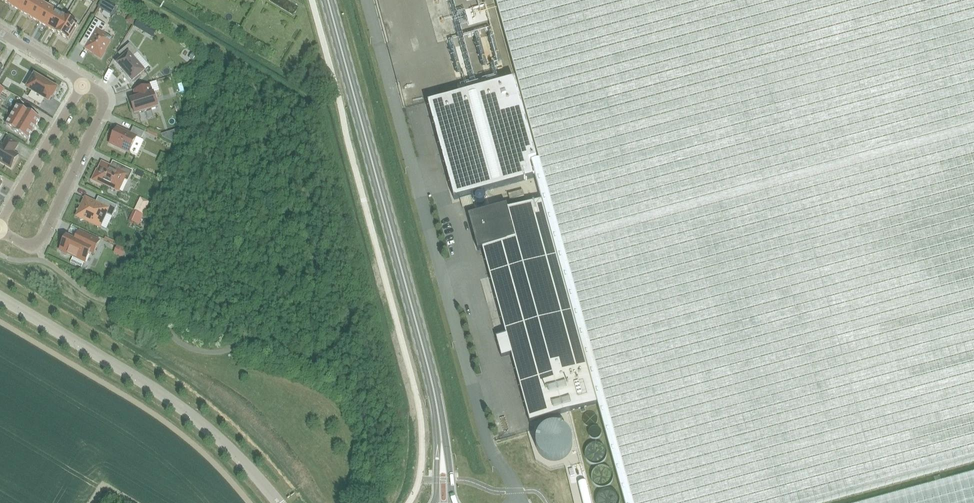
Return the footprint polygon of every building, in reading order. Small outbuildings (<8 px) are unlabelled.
[(9,5),(19,11),(25,0),(12,0),(9,5)] [(35,0),(25,0),(19,11),(28,16),(37,1),(35,0)] [(531,162),(542,200),(508,209),(506,205),(468,215),(477,250),(482,249),(505,335),(496,337),(501,357),(511,355),(529,422),(597,404),(624,502),(822,502),(973,462),(973,0),(495,0),(539,159),(531,162)] [(46,6),(37,1),(28,16),(37,22),(46,6)] [(56,12),(46,6),(37,22),(46,27),(56,12)] [(65,17),(56,12),(46,27),(56,33),(65,17)] [(130,25),(138,21),(134,14),(126,18),(130,25)] [(77,25),(65,17),(56,33),(68,40),(77,25)] [(95,19),(86,34),(92,38),(85,49),(94,54),(94,55),(101,60),(105,52),(104,52),(112,39),(104,34),(102,33),(106,26),(95,19)] [(137,53),(130,44),(118,54),(123,59),(117,64),(132,82),(134,81),(135,83),(141,77),(140,75),(144,72),(132,58),(137,53)] [(34,76),(27,89),(32,92),(29,98),(41,105),(44,99),(48,101),(51,97),(52,98),(53,96),(53,97),(54,96),(53,96),(56,91),(56,92),(57,91),(56,90),(57,89),(50,85),(51,83),(44,79),(43,81),(34,76)] [(514,80),(428,104),(454,200),(461,198),(533,178),(528,161),(536,159),(534,152),(514,80)] [(136,99),(130,100),(134,115),(157,108),(153,93),(152,94),(150,86),(134,91),(136,99)] [(17,106),(10,118),(17,122),(12,130),(28,139),(40,119),(25,109),(24,110),(17,106)] [(117,128),(110,144),(129,153),(136,137),(141,140),(144,133),(133,127),(130,134),(117,128)] [(11,168),(18,156),(13,153),(18,144),(7,138),(2,147),(0,146),(0,162),(11,168)] [(97,170),(92,180),(102,185),(103,184),(118,191),(123,179),(127,181),(132,171),(122,167),(120,172),(102,164),(99,171),(97,170)] [(522,191),(508,195),(510,200),(524,196),(522,191)] [(137,223),(148,200),(140,195),(128,219),(137,223)] [(85,199),(81,209),(76,210),(78,215),(77,216),(79,217),(80,221),(85,219),(99,226),(105,214),(112,217),(117,206),(102,199),(99,206),(85,199)] [(75,240),(66,236),(59,251),(62,252),(62,254),(66,256),(68,255),(85,263),(89,253),(93,254),(99,241),(79,231),(75,240)] [(122,255),(126,249),(115,243),(111,249),(122,255)] [(478,303),(485,301),(483,290),(475,292),(478,303)] [(591,412),(588,412),(585,414),(583,416),(583,419),(583,422),(585,424),(587,426),(590,427),(593,426),(595,425),(597,423),(597,420),(597,417),(596,415),(593,413),(591,412)] [(572,445),(572,443),(572,441),(572,439),(571,437),(571,436),(570,434),(569,433),(568,431),(567,430),(565,429),(564,428),(562,427),(561,426),(559,425),(557,425),(556,425),(554,424),(552,425),(550,425),(548,425),(547,426),(545,427),(544,428),(542,429),(541,430),(540,431),(539,433),(538,434),(537,436),(536,437),(536,439),(536,441),(535,443),(536,445),(536,446),(536,448),(537,450),(538,451),(539,453),(540,454),(541,456),(542,457),(544,458),(545,459),(547,460),(548,460),(550,461),(552,461),(554,461),(556,461),(557,461),(559,460),(561,460),(562,459),(564,458),(565,457),(567,456),(568,454),(569,453),(570,451),(571,450),(571,448),(572,446),(572,445)] [(596,427),(593,427),(591,428),(589,430),(588,432),(588,435),(590,437),(591,439),(594,439),(596,439),(599,438),(600,436),(601,433),(600,430),(598,428),(596,427)] [(606,455),(606,454),(606,453),(606,452),(606,451),(605,450),(605,449),(604,448),(603,447),(602,446),(601,445),(600,445),(599,444),(597,444),(595,444),(594,444),(593,444),(592,444),(591,444),(590,445),(589,446),(588,447),(587,448),(586,449),(586,450),(585,451),(585,452),(585,453),(585,454),(585,455),(585,456),(585,457),(586,458),(586,459),(587,460),(587,461),(588,462),(589,462),(590,463),(590,464),(591,464),(592,464),(593,465),(595,465),(596,465),(597,465),(598,464),(599,464),(600,464),(601,463),(602,462),(603,462),(604,461),(604,460),(605,459),(605,458),(606,457),(606,456),(606,455)] [(612,478),(612,477),(612,476),(612,475),(612,474),(611,473),(611,472),(610,471),(610,470),(609,470),(608,469),(608,468),(606,467),(605,467),(604,467),(603,467),(602,467),(601,467),(600,467),(599,467),(598,467),(597,468),(596,468),(595,469),(594,470),(593,471),(592,472),(592,473),(591,474),(591,475),(591,476),(591,477),(591,478),(591,479),(591,480),(592,481),(592,482),(593,483),(593,484),(594,485),(595,485),(596,486),(597,487),(598,487),(599,487),(600,488),(601,488),(602,488),(603,488),(604,488),(605,487),(606,487),(607,487),(608,486),(608,485),(609,485),(610,484),(610,483),(611,482),(611,481),(612,480),(612,479),(612,478)] [(867,502),(973,502),(973,474),(867,502)] [(619,501),(619,500),(619,499),(618,498),(618,497),(618,496),(617,495),(616,494),(616,493),(615,492),(614,491),(613,491),(612,490),(611,490),(610,490),(608,490),(607,490),(606,490),(605,490),(604,490),(603,490),(602,491),(601,491),(600,492),(599,493),(598,494),(598,495),(597,496),(597,497),(596,498),(596,499),(596,500),(596,501),(596,502),(619,502),(619,501)]
